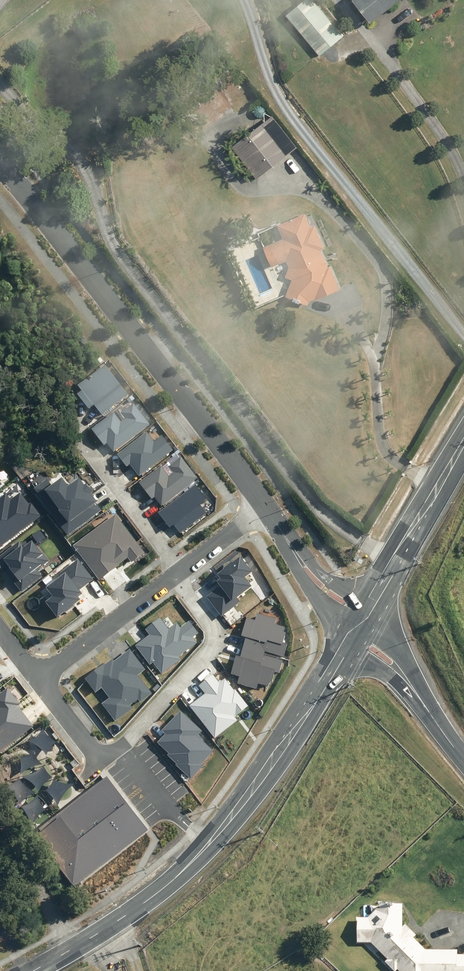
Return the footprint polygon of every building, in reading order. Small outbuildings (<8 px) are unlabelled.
[(284,17),(318,58),(330,49),(342,38),(310,0),(305,0),(284,17)] [(353,1),(371,23),(400,0),(354,0),(353,1)] [(265,122),(234,145),(256,176),(276,162),(288,153),(265,122)] [(292,281),(285,298),(293,301),(295,295),(308,300),(309,302),(315,299),(315,301),(340,290),(330,267),(328,268),(320,251),(324,249),(314,226),(310,227),(304,214),(278,226),(283,239),(270,245),(278,265),(287,261),(290,267),(285,278),(292,281)] [(129,394),(105,363),(78,385),(82,391),(78,394),(89,409),(94,405),(102,415),(129,394)] [(114,452),(150,424),(134,402),(120,412),(125,418),(121,421),(114,411),(92,428),(104,445),(107,443),(114,452)] [(154,441),(147,432),(117,454),(127,467),(131,464),(139,475),(172,450),(161,435),(154,441)] [(161,506),(198,478),(182,457),(168,467),(173,472),(169,475),(162,466),(139,483),(152,499),(155,497),(161,506)] [(68,534),(100,509),(95,502),(96,501),(90,493),(93,492),(86,483),(85,484),(79,477),(68,485),(62,477),(52,485),(47,478),(33,488),(68,534)] [(208,500),(195,484),(158,512),(170,528),(174,524),(180,532),(206,512),(201,505),(208,500)] [(41,516),(30,502),(29,503),(20,492),(10,499),(6,493),(0,498),(0,547),(41,516)] [(145,553),(116,513),(72,545),(99,581),(119,565),(128,558),(131,563),(145,553)] [(26,540),(21,543),(19,541),(0,555),(0,567),(3,572),(6,570),(21,590),(40,575),(36,570),(48,560),(43,554),(42,554),(32,540),(28,543),(26,540)] [(252,571),(240,556),(233,561),(223,568),(223,569),(217,574),(220,578),(217,581),(221,586),(207,597),(221,616),(240,602),(237,597),(251,586),(244,577),(252,571)] [(93,579),(78,559),(59,573),(61,576),(46,587),(53,597),(46,602),(57,617),(65,611),(66,612),(75,605),(74,604),(80,599),(78,596),(82,594),(79,590),(93,579)] [(275,624),(276,618),(257,613),(255,620),(247,618),(241,636),(246,637),(243,647),(264,653),(265,651),(284,656),(287,644),(283,642),(285,633),(283,632),(285,627),(275,624)] [(198,633),(189,621),(180,628),(176,622),(168,628),(160,617),(144,629),(149,635),(134,646),(150,666),(153,663),(161,674),(181,659),(178,656),(197,643),(192,637),(198,633)] [(238,683),(256,689),(258,683),(268,686),(269,681),(272,681),(274,672),(279,673),(283,660),(264,655),(264,653),(243,647),(240,657),(236,656),(231,674),(240,676),(238,683)] [(140,703),(152,694),(138,675),(144,670),(130,650),(114,661),(112,659),(105,664),(104,663),(85,678),(95,692),(102,687),(110,698),(102,704),(115,721),(133,708),(131,705),(138,700),(140,703)] [(215,737),(237,720),(234,716),(236,714),(236,715),(248,706),(235,689),(234,690),(225,678),(219,683),(213,675),(199,685),(205,694),(190,705),(215,737)] [(33,726),(17,706),(20,704),(7,687),(0,692),(0,751),(33,726)] [(202,731),(181,711),(161,730),(165,734),(157,742),(169,753),(167,755),(177,764),(175,765),(190,779),(203,766),(201,764),(213,750),(198,736),(202,731)] [(38,828),(79,882),(150,828),(109,774),(38,828)] [(358,942),(372,942),(388,959),(385,961),(394,970),(395,970),(397,969),(399,970),(463,970),(463,955),(457,954),(457,950),(425,949),(414,937),(416,935),(405,923),(402,926),(402,904),(379,904),(379,909),(377,909),(368,917),(359,917),(358,942)]
